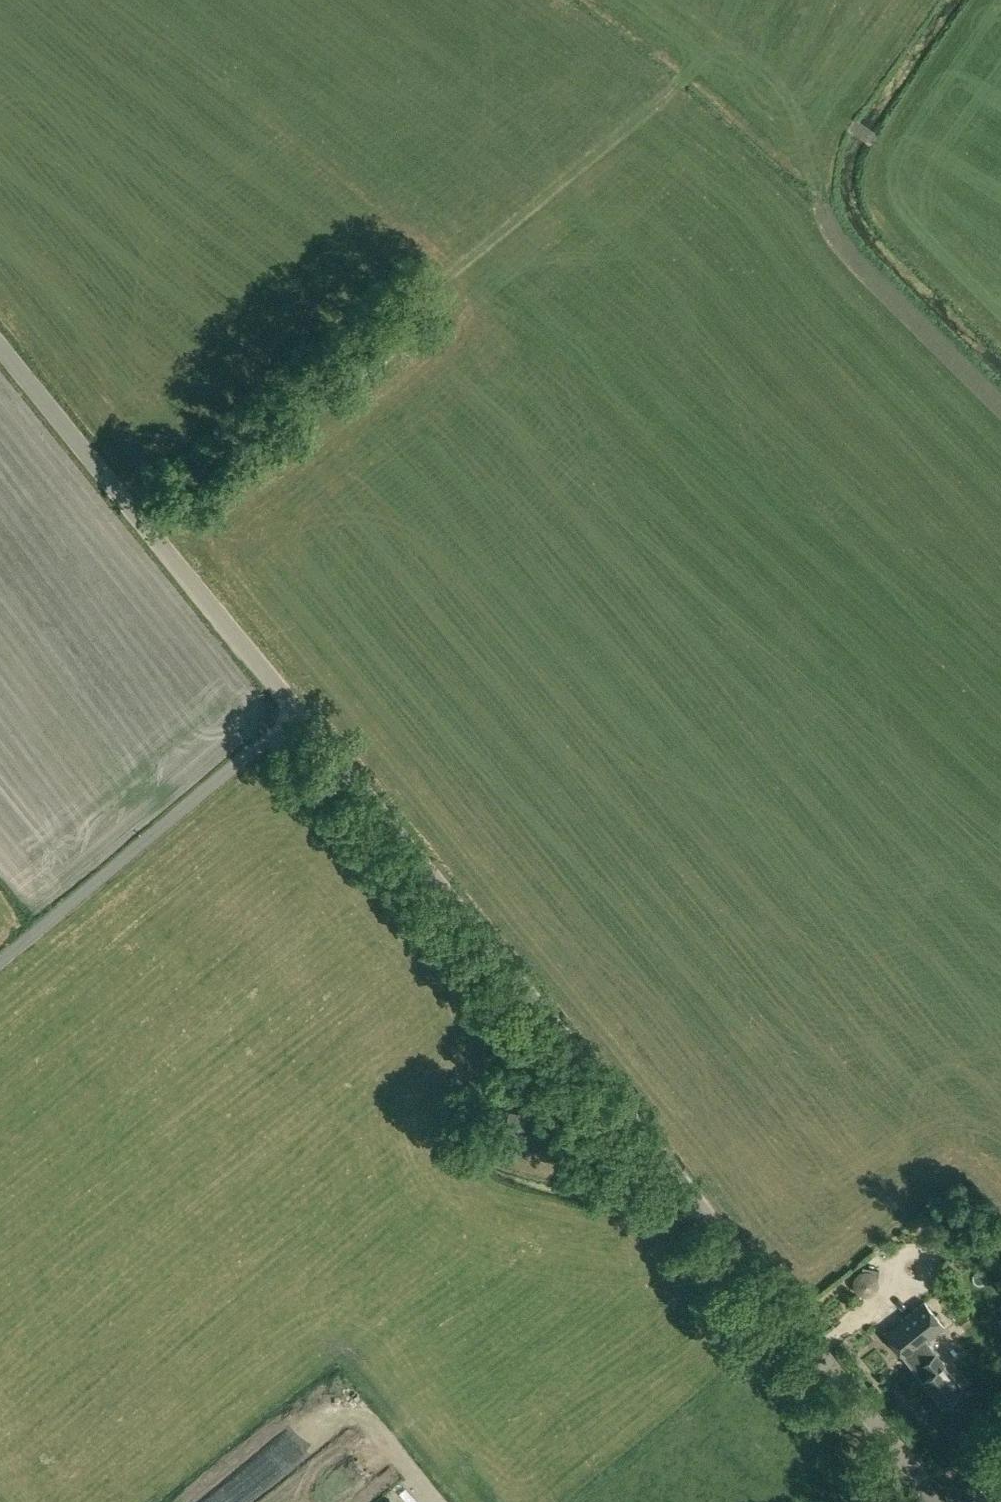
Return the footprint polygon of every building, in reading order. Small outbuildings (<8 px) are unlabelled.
[(540,1047),(543,1052),(550,1048),(546,1043),(540,1047)] [(534,1078),(527,1084),(533,1090),(539,1084),(534,1078)] [(563,1137),(554,1115),(509,1134),(519,1156),(541,1146),(543,1150),(550,1147),(549,1143),(563,1137)] [(878,1269),(861,1265),(860,1273),(876,1277),(878,1269)] [(900,1349),(941,1404),(961,1387),(943,1364),(944,1363),(927,1342),(945,1327),(938,1319),(925,1301),(886,1331),(900,1349)]
